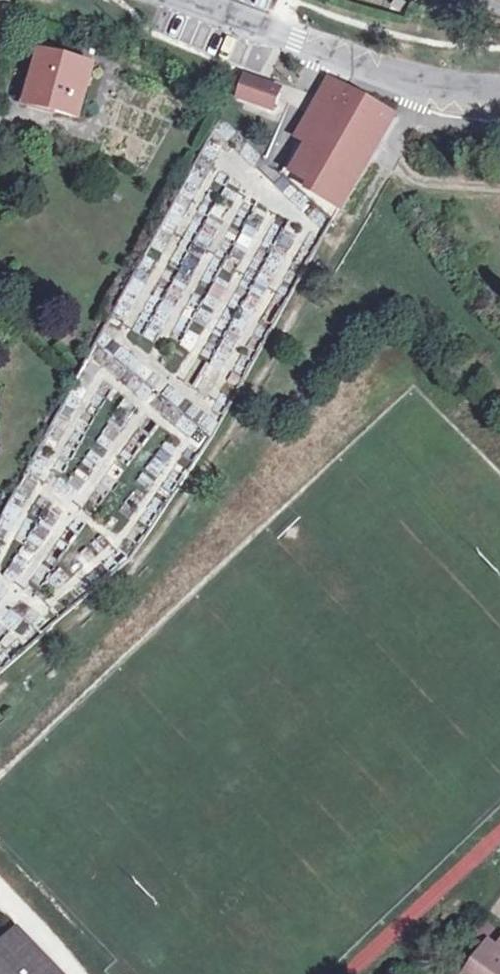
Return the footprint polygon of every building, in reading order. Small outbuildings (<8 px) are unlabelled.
[(56,107),(55,111),(78,118),(91,66),(41,53),(28,99),(56,107)] [(246,79),(239,98),(241,99),(235,117),(265,127),(271,109),(273,109),(280,90),(246,79)] [(322,108),(335,84),(328,80),(296,138),(308,144),(327,111),(322,108)] [(339,207),(390,115),(360,98),(340,87),(335,84),(322,108),(327,111),(308,144),(292,172),(313,184),(309,190),(339,207)] [(487,927),(481,920),(473,930),(479,937),(487,927)] [(17,928),(0,945),(0,973),(61,973),(17,928)] [(494,946),(488,942),(484,949),(499,960),(499,939),(494,946)] [(484,949),(466,973),(499,973),(499,960),(484,949)]
